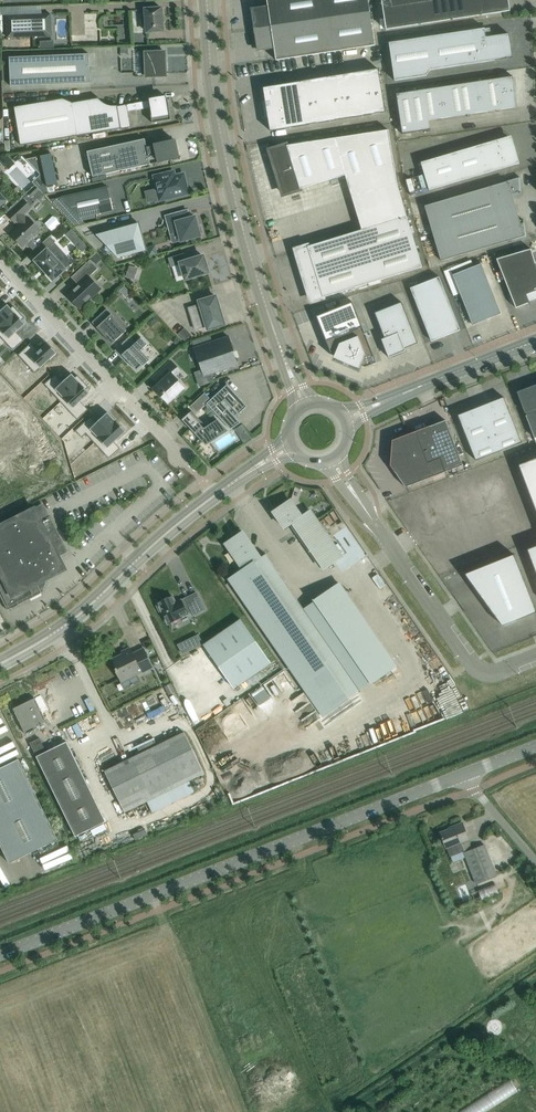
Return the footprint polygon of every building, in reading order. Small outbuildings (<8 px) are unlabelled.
[(368,0),(267,0),(268,5),(253,7),(253,9),(251,10),(253,25),(256,25),(257,33),(254,34),(257,49),(259,48),(259,50),(274,48),(276,60),(375,45),(368,0)] [(386,29),(504,11),(504,10),(503,10),(502,0),(381,0),(386,29)] [(162,16),(161,7),(145,9),(145,15),(140,16),(141,25),(146,25),(147,32),(163,31),(162,21),(163,21),(162,21),(162,17),(163,17),(163,16),(162,16)] [(42,36),(42,14),(6,15),(7,37),(42,36)] [(484,28),(389,42),(394,80),(426,76),(430,70),(495,60),(512,57),(511,49),(508,33),(486,37),(484,28)] [(166,73),(165,57),(162,57),(162,54),(163,54),(163,51),(145,52),(145,58),(142,58),(142,67),(145,67),(146,76),(161,76),(161,75),(160,75),(160,73),(163,73),(166,73)] [(89,53),(9,57),(10,86),(90,82),(89,53)] [(378,69),(263,87),(265,100),(262,101),(265,118),(268,118),(270,131),(385,112),(378,69)] [(396,93),(402,134),(431,130),(431,129),(429,129),(428,120),(515,107),(513,76),(510,77),(510,76),(396,93)] [(167,97),(134,103),(134,104),(136,103),(137,110),(149,107),(152,123),(171,120),(167,97)] [(14,107),(20,145),(120,128),(120,129),(121,129),(121,128),(130,126),(127,105),(128,105),(128,104),(117,106),(117,105),(116,105),(114,106),(111,105),(109,105),(106,104),(104,103),(102,102),(100,100),(99,98),(90,99),(72,102),(63,98),(14,107)] [(287,145),(270,150),(275,166),(274,166),(278,178),(283,194),(300,189),(345,175),(351,196),(397,182),(388,130),(287,145)] [(498,140),(498,139),(421,162),(429,190),(519,163),(518,160),(517,160),(511,139),(505,141),(504,138),(498,140)] [(179,157),(176,144),(173,145),(172,141),(146,146),(144,139),(87,151),(92,176),(150,164),(150,163),(179,157)] [(8,169),(15,163),(8,156),(5,152),(0,156),(0,160),(8,169)] [(40,156),(26,159),(46,181),(40,156)] [(155,177),(159,193),(163,192),(165,197),(187,192),(183,175),(177,176),(176,177),(173,175),(173,174),(173,172),(155,177)] [(516,208),(512,197),(511,193),(520,190),(520,193),(521,193),(520,177),(498,183),(498,184),(424,206),(433,233),(516,208)] [(362,230),(296,250),(297,251),(300,261),(299,262),(302,274),(303,273),(312,300),(422,267),(406,216),(397,182),(351,196),(362,230)] [(27,192),(7,211),(8,213),(23,199),(31,207),(36,203),(44,195),(39,190),(35,185),(27,192)] [(61,197),(80,217),(113,210),(107,186),(61,197)] [(31,207),(23,199),(7,214),(15,222),(16,221),(20,225),(11,234),(23,247),(41,230),(28,217),(28,218),(24,214),(31,207)] [(520,224),(516,208),(433,233),(441,260),(514,239),(526,236),(523,220),(524,223),(520,224)] [(195,216),(190,218),(188,218),(186,211),(166,216),(171,234),(179,232),(181,241),(200,235),(199,233),(202,232),(200,226),(198,226),(195,216)] [(96,234),(118,257),(145,250),(146,250),(138,222),(138,223),(96,234)] [(43,252),(35,260),(42,268),(45,272),(46,272),(53,280),(65,269),(73,262),(54,242),(55,241),(50,235),(37,247),(43,252)] [(84,241),(79,246),(83,250),(88,245),(84,241)] [(496,259),(506,282),(535,273),(535,267),(531,248),(496,259)] [(185,279),(186,279),(186,278),(207,272),(208,272),(208,271),(203,256),(203,255),(202,256),(195,258),(190,260),(190,259),(190,260),(185,261),(183,254),(169,258),(171,266),(180,263),(185,278),(185,279)] [(90,260),(73,275),(80,282),(67,295),(79,309),(101,289),(89,276),(97,268),(90,260)] [(501,313),(481,263),(452,274),(469,316),(469,317),(470,317),(473,324),(482,320),(486,319),(501,313)] [(129,277),(137,282),(142,272),(135,268),(129,277)] [(506,282),(515,308),(535,300),(535,273),(506,282)] [(460,330),(439,276),(410,288),(431,341),(460,330)] [(199,301),(200,304),(188,308),(195,329),(207,325),(208,328),(207,328),(208,329),(208,328),(223,324),(224,324),(224,323),(223,323),(221,314),(221,313),(220,313),(218,307),(219,307),(218,306),(215,297),(216,297),(215,296),(200,301),(199,301),(199,302),(199,301)] [(316,316),(331,353),(335,354),(333,357),(359,368),(361,365),(365,367),(376,362),(353,302),(316,316)] [(389,358),(400,353),(405,351),(404,348),(417,343),(401,302),(374,312),(384,338),(381,339),(389,358)] [(19,312),(13,306),(11,308),(7,304),(0,311),(0,329),(19,312)] [(92,322),(112,343),(126,330),(106,308),(92,322)] [(0,329),(0,336),(13,350),(24,340),(16,332),(25,324),(22,320),(25,318),(19,312),(0,329)] [(189,344),(196,338),(189,331),(182,336),(189,344)] [(123,342),(124,342),(129,348),(122,354),(136,370),(142,365),(143,366),(150,360),(141,350),(148,344),(141,337),(136,341),(130,335),(123,342)] [(232,352),(233,352),(232,349),(234,348),(232,343),(231,344),(228,335),(227,336),(227,337),(195,348),(194,347),(199,363),(200,362),(202,367),(201,367),(204,376),(205,376),(205,375),(236,364),(236,365),(237,365),(235,358),(234,359),(232,352)] [(31,343),(20,353),(37,371),(49,360),(51,361),(58,354),(57,353),(47,343),(39,351),(31,343)] [(170,361),(155,375),(161,381),(154,388),(153,387),(152,387),(161,396),(169,404),(170,403),(169,402),(183,389),(184,390),(185,389),(177,381),(178,380),(173,375),(179,370),(179,371),(180,371),(170,360),(169,361),(170,361)] [(55,374),(44,384),(61,402),(83,381),(77,375),(75,377),(72,374),(63,382),(55,374)] [(83,381),(61,402),(77,420),(88,409),(81,401),(89,393),(86,389),(89,387),(83,381)] [(238,414),(247,406),(227,384),(206,403),(230,429),(240,422),(234,416),(237,413),(238,414)] [(534,438),(535,437),(535,384),(516,392),(525,413),(526,413),(527,415),(525,415),(534,438)] [(521,442),(503,397),(501,398),(502,400),(460,416),(460,414),(457,415),(476,460),(521,442)] [(228,431),(219,421),(208,428),(191,410),(182,419),(206,445),(228,431)] [(91,416),(80,426),(86,433),(91,429),(99,438),(117,422),(108,412),(97,422),(91,416)] [(395,472),(405,487),(446,471),(462,465),(445,420),(430,426),(416,431),(392,440),(390,465),(395,472)] [(22,444),(22,432),(28,432),(28,423),(13,422),(13,431),(0,431),(0,444),(22,444)] [(117,422),(99,438),(107,447),(103,451),(110,458),(121,448),(115,441),(126,431),(117,422)] [(243,424),(235,429),(244,442),(252,437),(243,424)] [(12,457),(12,466),(27,466),(27,457),(22,457),(22,444),(0,444),(0,457),(12,457)] [(518,465),(535,511),(535,458),(518,465)] [(290,500),(273,512),(284,528),(292,523),(324,568),(341,556),(310,510),(301,516),(290,500)] [(41,593),(47,576),(63,568),(57,557),(68,551),(50,516),(39,521),(34,510),(0,527),(0,596),(7,610),(41,593)] [(328,525),(342,515),(338,510),(325,521),(328,525)] [(243,569),(259,558),(260,557),(243,532),(226,544),(243,569)] [(527,549),(535,573),(535,546),(527,549)] [(339,584),(315,600),(303,608),(266,554),(266,553),(260,557),(259,558),(243,569),(229,579),(323,715),(395,665),(339,584)] [(513,554),(464,574),(502,626),(535,612),(535,611),(513,554)] [(204,609),(196,593),(184,599),(192,615),(204,609)] [(161,610),(168,623),(188,614),(181,600),(175,603),(172,595),(158,602),(159,604),(156,605),(159,611),(161,610)] [(271,663),(240,619),(203,644),(234,688),(271,663)] [(202,644),(198,635),(193,637),(198,646),(202,644)] [(189,650),(185,641),(178,644),(182,654),(189,650)] [(152,667),(141,644),(143,649),(133,654),(130,648),(122,652),(123,654),(113,659),(117,668),(115,668),(123,686),(124,686),(120,679),(135,671),(137,674),(152,667)] [(257,692),(261,706),(274,701),(269,688),(257,692)] [(40,695),(13,708),(25,734),(47,723),(41,709),(46,707),(47,708),(48,707),(41,693),(40,694),(40,695)] [(94,700),(88,703),(94,714),(100,712),(94,700)] [(64,728),(68,726),(63,715),(59,717),(64,728)] [(204,773),(184,732),(104,771),(124,812),(204,773)] [(75,836),(106,821),(66,741),(36,756),(75,836)] [(112,746),(100,750),(104,758),(115,754),(112,746)] [(18,759),(0,768),(0,844),(9,863),(58,839),(18,759)] [(448,829),(440,832),(442,837),(441,837),(442,839),(446,848),(447,847),(450,855),(450,856),(451,856),(464,850),(465,852),(464,852),(477,883),(496,875),(484,844),(472,849),(462,822),(453,826),(454,827),(450,829),(449,828),(448,829)] [(457,889),(470,886),(467,877),(455,881),(457,889)] [(502,898),(497,882),(481,887),(487,903),(502,898)] [(465,908),(478,903),(472,890),(460,895),(465,908)] [(488,1024),(488,1026),(488,1028),(488,1030),(489,1031),(490,1032),(491,1033),(493,1034),(495,1034),(496,1034),(498,1033),(499,1032),(500,1031),(501,1030),(502,1028),(502,1026),(501,1024),(500,1023),(499,1022),(498,1021),(496,1020),(495,1020),(493,1020),(491,1021),(490,1022),(489,1023),(488,1024)] [(524,1097),(517,1084),(467,1111),(497,1111),(524,1097)]
